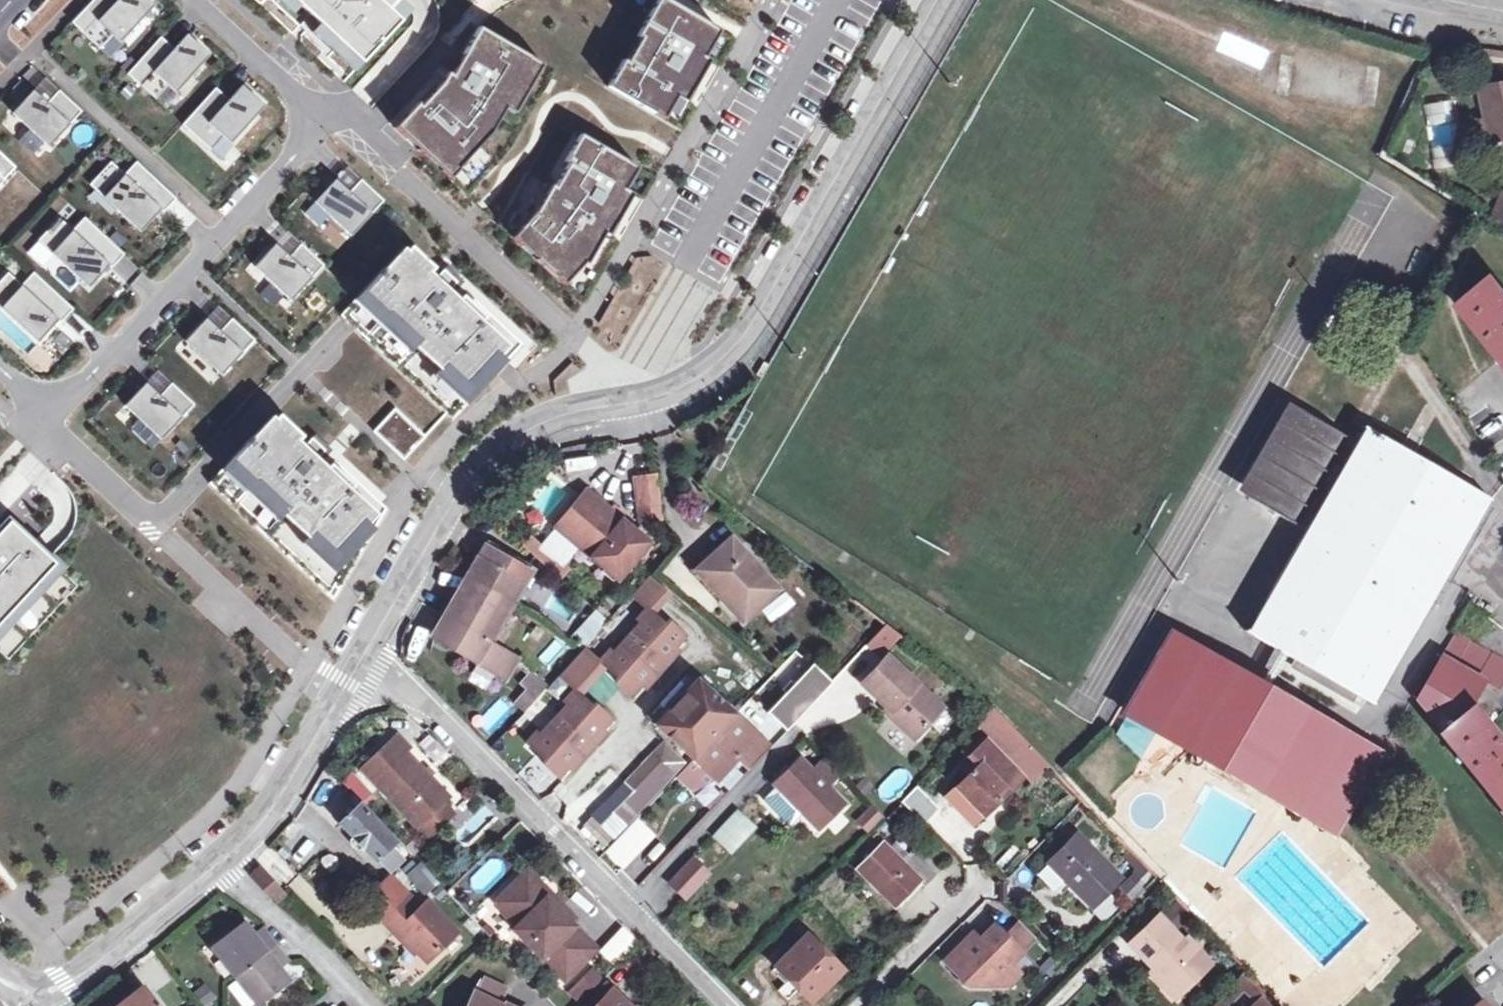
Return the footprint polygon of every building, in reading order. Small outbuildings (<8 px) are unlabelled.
[(72,23),(100,49),(113,36),(120,43),(144,17),(141,14),(151,3),(149,0),(93,0),(72,23)] [(320,24),(346,48),(362,64),(402,21),(390,10),(399,0),(294,0),(320,24)] [(390,10),(402,21),(412,10),(401,0),(399,0),(390,10)] [(667,0),(659,0),(637,38),(640,40),(627,63),(623,61),(608,88),(654,115),(667,93),(675,98),(682,86),(692,93),(710,61),(705,58),(695,53),(711,26),(667,0)] [(346,48),(320,24),(312,33),(338,57),(346,48)] [(721,31),(711,26),(695,53),(705,58),(721,31)] [(426,112),(410,130),(455,172),(491,133),(505,108),(531,58),(478,28),(463,55),(465,56),(443,93),(426,112)] [(187,35),(174,49),(161,38),(127,74),(156,100),(168,86),(176,93),(199,67),(196,64),(207,53),(187,35)] [(543,65),(531,58),(505,108),(515,114),(543,65)] [(1485,86),(1490,120),(1493,141),(1502,140),(1502,83),(1485,86)] [(228,101),(216,89),(182,125),(211,151),(223,138),(231,144),(254,118),(251,115),(261,104),(242,86),(228,101)] [(682,86),(675,98),(676,98),(686,104),(692,93),(682,86)] [(33,90),(12,113),(49,147),(82,112),(59,91),(47,103),(33,90)] [(654,115),(664,120),(676,98),(675,98),(667,93),(654,115)] [(448,180),(455,172),(410,130),(426,112),(417,103),(393,128),(448,180)] [(1493,141),(1490,120),(1478,122),(1481,143),(1493,141)] [(535,213),(519,230),(543,252),(535,261),(555,279),(574,258),(584,264),(586,265),(604,235),(599,232),(606,221),(615,226),(633,195),(625,191),(615,185),(628,163),(580,135),(565,162),(568,164),(554,188),(551,186),(535,213)] [(15,168),(0,153),(0,184),(15,168)] [(175,199),(136,162),(124,175),(110,162),(89,185),(131,224),(133,222),(142,230),(160,210),(163,213),(175,199)] [(638,168),(628,163),(615,185),(625,191),(638,168)] [(384,202),(361,180),(349,193),(335,180),(314,203),(351,237),(384,202)] [(1502,202),(1502,196),(1498,194),(1488,217),(1495,220),(1502,202)] [(1495,220),(1502,224),(1502,202),(1495,220)] [(123,255),(84,218),(72,231),(58,218),(37,241),(79,280),(81,277),(90,286),(108,266),(111,268),(123,255)] [(606,221),(599,232),(604,235),(608,237),(615,226),(606,221)] [(519,230),(511,238),(535,261),(543,252),(519,230)] [(324,266),(301,245),(289,258),(275,245),(254,267),(291,302),(324,266)] [(341,316),(452,420),(522,345),(444,271),(436,279),(403,249),(341,316)] [(574,258),(555,279),(563,287),(584,264),(574,258)] [(32,273),(21,286),(7,273),(0,281),(0,309),(28,335),(30,332),(39,341),(57,321),(60,323),(72,310),(32,273)] [(1502,365),(1502,306),(1484,283),(1454,307),(1502,365)] [(254,341),(231,319),(219,332),(206,319),(185,342),(221,376),(254,341)] [(194,405),(171,384),(159,397),(145,384),(124,406),(160,441),(194,405)] [(1293,526),(1344,436),(1293,406),(1241,495),(1293,526)] [(373,433),(403,461),(425,438),(394,410),(373,433)] [(303,448),(271,417),(208,484),(333,600),(380,519),(317,460),(325,451),(311,439),(303,448)] [(1243,637),(1368,710),(1371,705),(1488,506),(1363,433),(1243,637)] [(633,483),(638,515),(648,514),(650,523),(660,522),(654,480),(633,483)] [(646,546),(584,493),(553,530),(614,583),(646,546)] [(648,514),(638,515),(640,525),(650,523),(648,514)] [(53,564),(8,522),(0,531),(0,621),(53,564)] [(728,540),(699,566),(724,593),(717,599),(739,622),(773,591),(728,540)] [(472,583),(509,602),(529,570),(486,544),(477,558),(485,562),(472,583)] [(523,550),(553,577),(560,569),(537,549),(536,550),(529,544),(523,550)] [(465,579),(472,583),(485,562),(477,558),(465,579)] [(692,572),(717,599),(724,593),(699,566),(692,572)] [(509,602),(516,605),(535,574),(529,570),(509,602)] [(465,579),(446,609),(453,613),(472,583),(465,579)] [(509,602),(472,583),(453,613),(446,609),(440,619),(484,644),(509,602)] [(516,605),(509,602),(484,644),(490,648),(516,605)] [(605,620),(612,631),(635,617),(627,606),(605,620)] [(582,644),(606,621),(594,609),(570,632),(582,644)] [(606,652),(595,664),(614,680),(611,684),(627,699),(637,687),(641,691),(652,678),(648,674),(659,662),(663,665),(674,653),(671,649),(681,638),(664,623),(661,627),(642,610),(632,622),(636,625),(609,655),(606,652)] [(440,633),(433,645),(500,686),(515,663),(490,648),(484,644),(440,619),(434,630),(440,633)] [(885,652),(898,633),(883,623),(870,642),(885,652)] [(427,641),(433,645),(440,633),(434,630),(427,641)] [(1129,703),(1337,825),(1378,757),(1170,634),(1129,703)] [(552,666),(568,648),(556,637),(540,655),(552,666)] [(1441,740),(1466,718),(1482,691),(1498,701),(1502,693),(1502,669),(1455,640),(1414,706),(1441,740)] [(889,718),(911,739),(940,708),(884,656),(859,684),(892,714),(889,718)] [(761,714),(781,733),(828,682),(808,665),(789,685),(785,682),(776,691),(780,695),(761,714)] [(531,672),(510,702),(526,712),(546,682),(531,672)] [(688,761),(730,716),(708,696),(693,682),(651,727),(688,761)] [(538,766),(554,780),(564,770),(567,773),(579,760),(575,757),(586,744),(590,748),(601,735),(598,732),(607,721),(591,707),(588,710),(569,693),(559,704),(563,707),(536,737),(532,734),(522,746),(541,763),(538,766)] [(1332,833),(1337,825),(1129,703),(1124,712),(1332,833)] [(1018,736),(991,706),(978,719),(1005,748),(1018,736)] [(730,716),(688,761),(711,782),(734,757),(747,769),(766,749),(730,716)] [(1469,716),(1466,718),(1441,740),(1439,742),(1502,817),(1502,757),(1469,716)] [(437,805),(438,803),(427,792),(431,787),(400,754),(403,750),(391,738),(356,772),(412,830),(414,828),(437,805)] [(620,787),(640,805),(678,763),(657,744),(620,787)] [(967,775),(952,789),(980,817),(1004,793),(994,784),(1008,770),(982,744),(958,767),(967,775)] [(806,771),(824,790),(839,774),(821,756),(806,771)] [(688,761),(672,778),(686,792),(711,782),(688,761)] [(824,790),(806,771),(795,761),(771,785),(773,787),(799,814),(815,830),(838,805),(824,790)] [(888,804),(912,779),(899,766),(875,791),(888,804)] [(640,805),(620,787),(604,772),(585,793),(621,826),(640,805)] [(427,792),(438,803),(443,799),(431,787),(427,792)] [(773,787),(759,801),(786,827),(799,814),(773,787)] [(935,810),(912,787),(897,803),(919,826),(935,810)] [(980,817),(952,789),(942,799),(969,827),(980,817)] [(871,804),(853,820),(865,833),(883,818),(871,804)] [(448,816),(437,805),(414,828),(425,839),(448,816)] [(398,864),(387,852),(392,847),(355,807),(336,825),(372,865),(375,863),(387,875),(398,864)] [(709,834),(730,855),(758,828),(736,807),(709,834)] [(636,816),(601,852),(620,870),(655,834),(636,816)] [(1047,864),(1063,881),(1066,878),(1094,906),(1120,879),(1076,834),(1047,864)] [(1011,875),(1025,853),(1008,843),(994,865),(1011,875)] [(933,878),(907,851),(895,863),(876,844),(850,870),(889,910),(916,884),(921,889),(933,878)] [(681,899),(704,875),(687,859),(664,884),(681,899)] [(248,878),(254,884),(263,876),(257,870),(248,878)] [(518,877),(532,890),(536,885),(523,872),(518,877)] [(263,876),(254,884),(263,895),(265,893),(272,886),(263,876)] [(504,918),(532,890),(518,877),(491,905),(504,918)] [(536,885),(532,890),(567,925),(572,920),(536,885)] [(272,886),(265,893),(274,903),(281,896),(272,886)] [(532,890),(504,918),(514,928),(509,932),(561,985),(594,952),(567,925),(532,890)] [(406,901),(380,925),(391,938),(394,935),(423,967),(454,938),(424,906),(417,912),(406,901)] [(1185,984),(1190,988),(1213,966),(1188,940),(1185,943),(1161,917),(1131,945),(1155,970),(1154,977),(1165,988),(1169,984),(1185,984)] [(598,951),(614,963),(635,937),(619,924),(598,951)] [(277,971),(272,966),(282,958),(273,946),(264,934),(254,942),(250,937),(241,925),(211,950),(253,1005),(254,1005),(285,982),(277,971)] [(1015,926),(1002,938),(1017,953),(1030,941),(1015,926)] [(970,937),(942,965),(966,989),(985,989),(993,981),(1008,967),(1019,956),(1017,953),(1002,938),(992,928),(977,943),(970,937)] [(260,930),(250,937),(254,942),(264,934),(260,930)] [(774,969),(808,1003),(839,972),(806,938),(774,969)] [(287,963),(282,958),(272,966),(277,971),(287,963)] [(1016,976),(1008,967),(993,981),(1002,990),(1016,976)] [(1269,1002),(1244,972),(1212,1005),(1264,1005),(1269,1002)] [(582,999),(597,983),(587,973),(571,989),(582,999)] [(468,997),(488,1005),(495,1005),(501,993),(476,981),(468,997)] [(1177,1000),(1190,988),(1185,984),(1169,984),(1165,988),(1177,1000)] [(600,985),(580,1005),(621,1005),(600,985)] [(122,1003),(124,1005),(154,1005),(142,989),(122,1003)] [(468,997),(464,1005),(488,1005),(468,997)]
